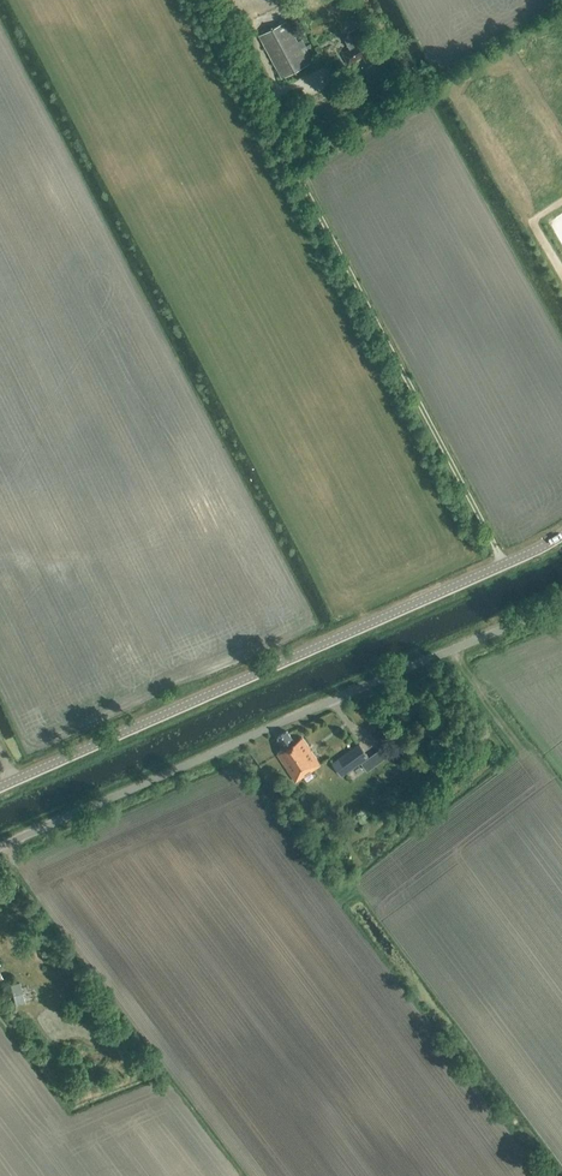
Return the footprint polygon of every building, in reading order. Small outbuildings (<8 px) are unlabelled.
[(281,79),(310,64),(287,21),(259,36),(281,79)] [(376,56),(374,53),(378,51),(363,25),(348,34),(354,45),(342,52),(349,64),(363,55),(367,62),(376,56)] [(296,781),(320,764),(302,737),(294,742),(287,731),(278,737),(279,739),(277,741),(283,750),(277,754),(296,781)] [(342,777),(369,758),(359,743),(332,763),(342,777)] [(14,938),(21,934),(15,924),(9,928),(14,938)] [(7,977),(18,970),(11,960),(0,967),(7,977)] [(27,995),(41,995),(41,981),(27,981),(27,995)] [(17,1005),(25,1003),(20,983),(12,984),(17,1005)]
